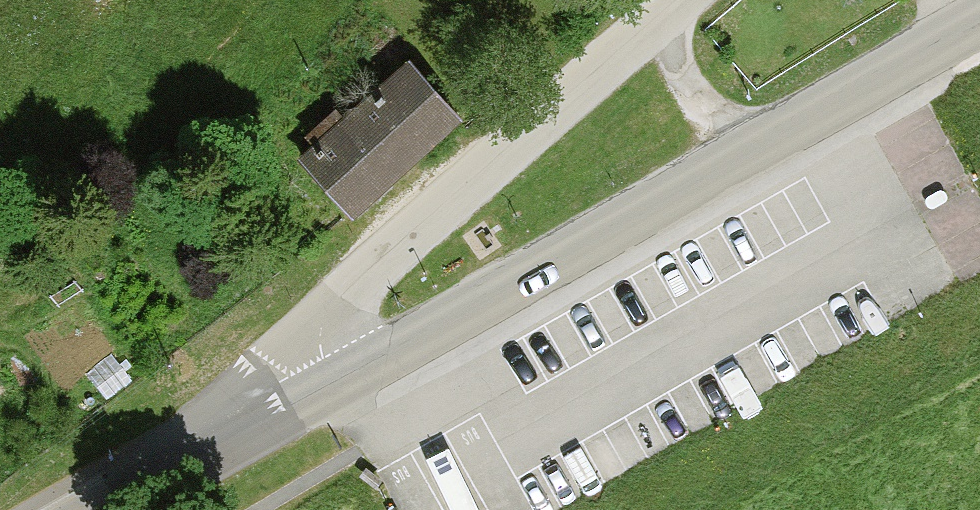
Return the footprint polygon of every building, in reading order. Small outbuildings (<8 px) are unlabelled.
[(349,211),(454,117),(409,67),(341,128),(334,120),(313,139),(320,147),(304,161),(349,211)]
